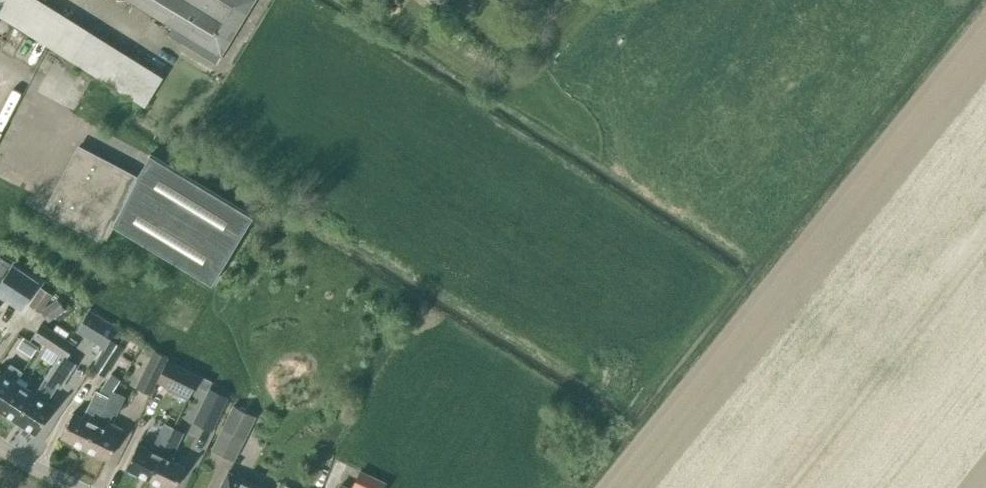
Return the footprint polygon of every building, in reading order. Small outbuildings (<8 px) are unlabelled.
[(69,17),(42,0),(0,0),(0,16),(50,47),(69,17)] [(132,1),(217,53),(249,0),(133,0),(132,1)] [(440,8),(446,0),(428,0),(440,8)] [(108,42),(69,17),(50,47),(90,71),(108,42)] [(108,42),(90,71),(145,106),(163,76),(108,42)] [(136,177),(79,146),(47,206),(105,237),(112,225),(211,285),(253,217),(150,154),(136,177)] [(8,267),(0,261),(0,279),(8,267)] [(11,265),(0,280),(0,294),(20,307),(37,281),(11,265)] [(41,287),(30,304),(41,311),(42,310),(52,294),(41,287)] [(41,311),(48,321),(65,309),(57,298),(42,310),(41,311)] [(104,347),(118,325),(89,308),(76,330),(93,340),(104,347)] [(44,343),(53,330),(41,323),(32,336),(44,343)] [(68,340),(64,338),(53,330),(44,343),(58,353),(67,340),(68,340)] [(105,377),(123,347),(111,339),(92,368),(105,377)] [(75,345),(68,340),(67,340),(58,353),(66,358),(75,345)] [(151,393),(157,381),(169,356),(154,349),(136,386),(151,393)] [(188,399),(200,374),(168,358),(157,381),(168,386),(167,388),(188,399)] [(19,377),(22,371),(10,363),(4,373),(0,370),(0,405),(16,381),(19,377)] [(111,374),(100,391),(109,396),(114,389),(120,379),(111,374)] [(35,393),(16,422),(35,434),(54,405),(48,401),(59,383),(47,375),(35,393)] [(35,393),(25,387),(28,382),(19,377),(16,381),(0,405),(0,411),(16,422),(35,393)] [(212,429),(228,397),(210,388),(202,404),(207,407),(199,423),(212,429)] [(73,412),(61,436),(85,447),(109,396),(100,391),(95,389),(82,416),(73,412)] [(126,395),(114,389),(109,396),(85,447),(108,458),(119,435),(123,426),(109,420),(113,412),(117,414),(126,395)] [(233,404),(222,425),(211,448),(235,460),(246,437),(256,416),(233,404)] [(149,478),(174,428),(165,423),(152,450),(137,443),(126,467),(149,478)] [(149,478),(169,487),(173,487),(184,466),(170,459),(183,432),(174,428),(149,478)] [(385,482),(360,470),(352,487),(383,487),(385,482)] [(228,472),(220,487),(261,487),(228,472)]
